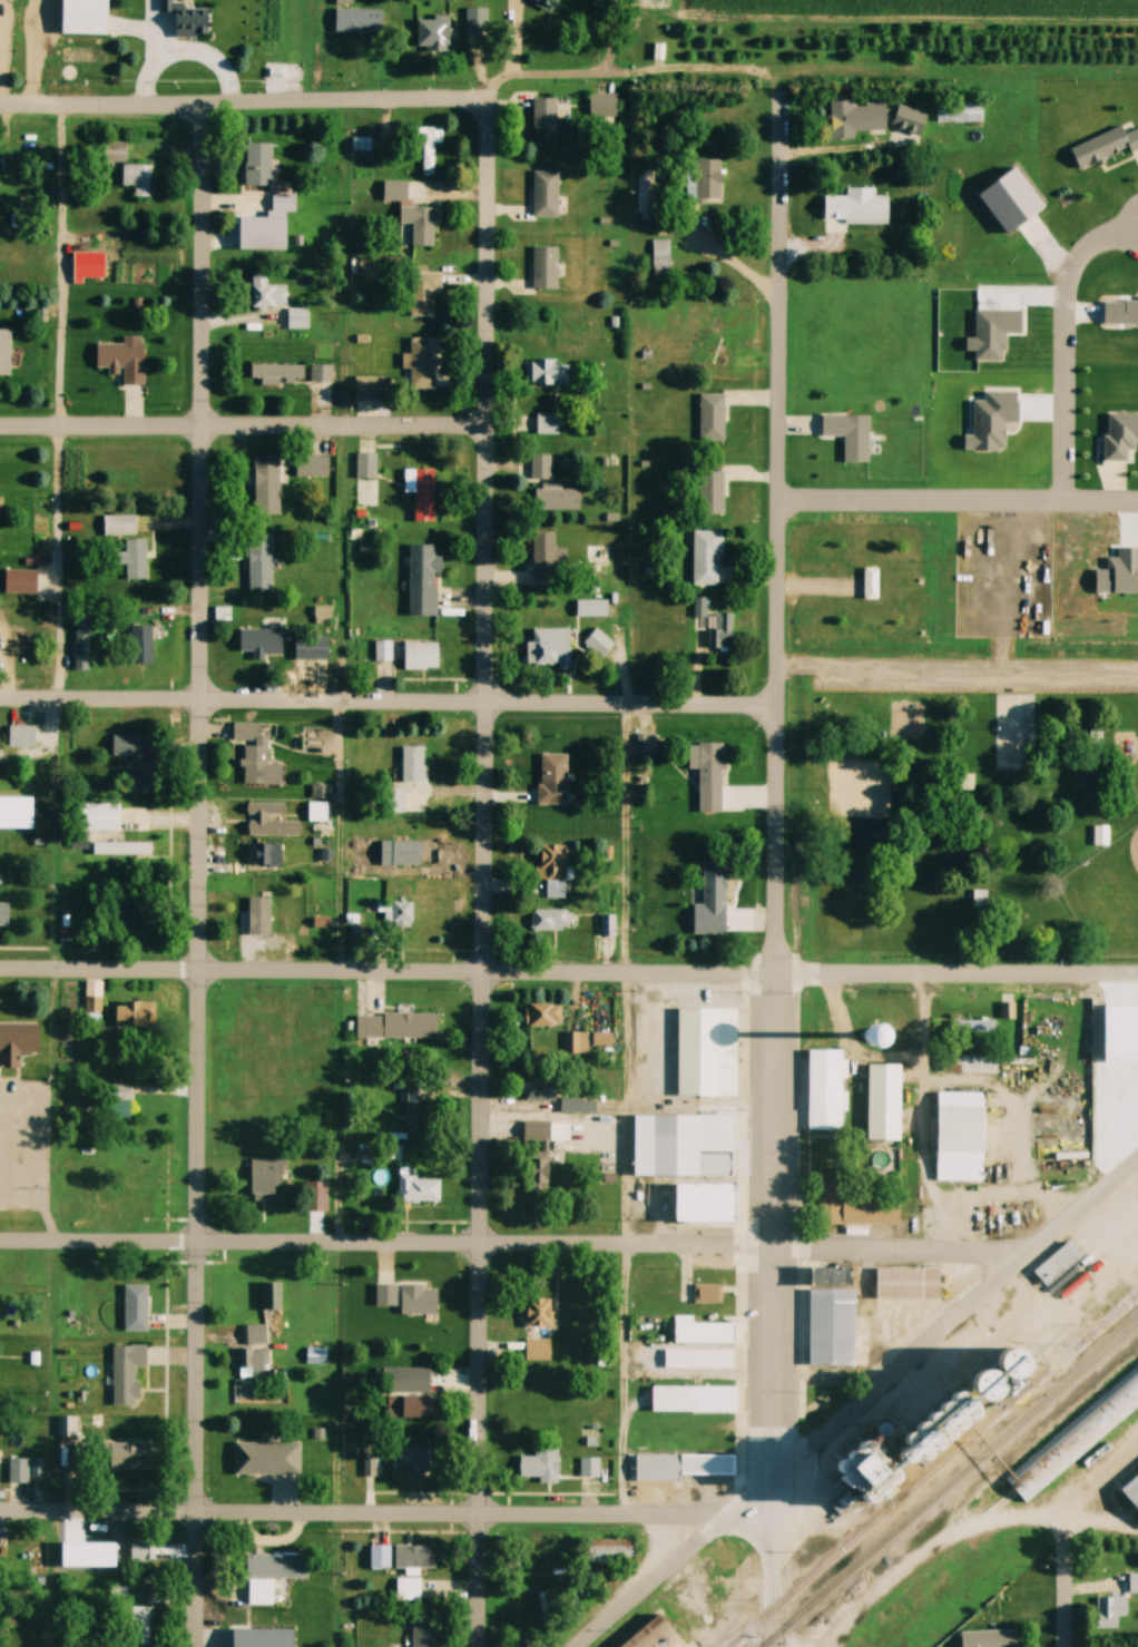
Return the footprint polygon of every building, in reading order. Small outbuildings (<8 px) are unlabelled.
[(63,33),(63,0),(108,0),(107,33),(63,33)] [(208,32),(209,8),(183,8),(184,0),(161,0),(161,10),(176,11),(176,32),(208,32)] [(550,15),(559,0),(532,0),(530,4),(550,15)] [(339,7),(383,8),(382,30),(339,29),(339,7)] [(486,8),(466,8),(466,41),(486,41),(486,8)] [(450,17),(418,17),(418,52),(450,52),(450,17)] [(616,94),(589,94),(589,116),(616,116),(616,94)] [(533,145),(556,145),(556,99),(533,99),(533,145)] [(885,123),(885,105),(853,105),(853,102),(830,102),(830,140),(854,140),(854,123),(885,123)] [(983,123),(983,102),(937,102),(937,123),(983,123)] [(1079,168),(1132,148),(1134,152),(1137,150),(1137,130),(1125,135),(1122,126),(1071,146),(1079,168)] [(436,129),(420,129),(420,170),(436,170),(436,129)] [(272,183),(244,183),(244,141),(272,141),(272,183)] [(721,203),(721,160),(694,160),(694,203),(721,203)] [(134,185),(133,197),(151,197),(151,165),(120,165),(120,185),(134,185)] [(558,170),(558,214),(536,215),(534,170),(558,170)] [(637,214),(651,214),(651,171),(637,171),(637,214)] [(385,200),(400,200),(400,245),(434,245),(434,208),(407,208),(407,183),(385,183),(385,200)] [(273,212),(295,212),(295,194),(273,194),(273,212)] [(891,203),(879,203),(879,255),(891,255),(891,203)] [(670,275),(670,239),(652,239),(652,275),(670,275)] [(557,286),(533,286),(534,245),(558,245),(557,286)] [(362,279),(378,277),(377,259),(360,260),(362,279)] [(441,272),(411,272),(411,316),(434,316),(434,291),(441,291),(441,272)] [(730,310),(717,306),(698,362),(710,366),(730,310)] [(10,376),(11,330),(0,330),(0,376),(10,376)] [(435,337),(410,337),(410,382),(435,382),(435,337)] [(144,385),(144,344),(95,344),(95,367),(110,367),(110,374),(124,374),(124,385),(144,385)] [(569,385),(569,360),(526,360),(526,385),(569,385)] [(304,365),(252,365),(252,377),(262,377),(262,384),(304,384),(304,365)] [(333,365),(310,365),(309,381),(332,382),(333,365)] [(355,400),(389,400),(389,376),(355,376),(355,400)] [(702,393),(725,392),(726,438),(702,438),(702,393)] [(560,434),(560,413),(537,413),(537,434),(560,434)] [(844,463),(868,463),(868,416),(822,416),(822,437),(844,437),(844,463)] [(376,479),(376,453),(356,453),(356,479),(376,479)] [(329,477),(329,454),(297,454),(297,477),(329,477)] [(550,455),(531,455),(531,478),(550,478),(550,455)] [(255,456),(255,515),(279,515),(279,456),(255,456)] [(434,469),(405,469),(405,492),(416,492),(416,522),(434,522),(434,469)] [(724,515),(724,472),(698,472),(698,515),(724,515)] [(580,510),(580,489),(561,489),(561,484),(536,484),(535,510),(580,510)] [(135,516),(104,516),(104,536),(135,536),(135,516)] [(721,585),(721,531),(693,531),(693,585),(721,585)] [(566,549),(555,549),(555,533),(533,533),(533,581),(566,581),(566,549)] [(271,538),(249,538),(249,591),(271,591),(271,538)] [(147,540),(124,540),(124,580),(147,580),(147,540)] [(442,557),(435,557),(435,545),(410,545),(409,617),(438,617),(438,574),(442,574),(442,557)] [(587,546),(587,577),(609,577),(609,546),(587,546)] [(878,599),(878,568),(864,568),(864,599),(878,599)] [(607,600),(576,600),(576,618),(607,618),(607,600)] [(732,613),(714,613),(714,630),(709,630),(709,651),(732,651),(732,613)] [(89,672),(89,621),(75,621),(75,672),(89,672)] [(153,627),(130,627),(130,665),(153,665),(153,627)] [(583,643),(601,660),(614,645),(596,628),(583,643)] [(571,629),(533,629),(533,668),(571,668),(571,629)] [(239,631),(239,653),(254,653),(254,658),(283,658),(283,643),(290,643),(290,631),(239,631)] [(390,643),(377,643),(377,661),(390,661),(390,643)] [(438,670),(438,643),(404,643),(404,670),(438,670)] [(995,770),(1033,770),(1033,695),(995,695),(995,770)] [(258,740),(258,725),(233,725),(233,740),(258,740)] [(8,747),(35,747),(35,727),(8,727),(8,747)] [(638,735),(638,754),(655,754),(655,735),(638,735)] [(112,755),(143,755),(143,736),(112,736),(112,755)] [(724,813),(724,745),(689,745),(689,770),(700,770),(700,813),(724,813)] [(244,785),(268,785),(268,747),(244,747),(244,785)] [(424,748),(402,748),(402,783),(424,783),(424,748)] [(567,754),(539,754),(539,805),(567,805),(567,754)] [(154,792),(154,762),(127,762),(127,792),(154,792)] [(388,810),(404,810),(404,789),(388,789),(388,810)] [(327,822),(327,803),(308,803),(308,822),(327,822)] [(285,804),(248,804),(248,836),(295,836),(295,821),(285,821),(285,804)] [(81,831),(120,831),(120,805),(81,805),(81,831)] [(1091,827),(1091,846),(1108,846),(1108,827),(1091,827)] [(381,839),(421,840),(421,864),(381,864),(381,839)] [(151,855),(151,843),(93,843),(93,855),(151,855)] [(251,844),(251,867),(282,867),(282,844),(251,844)] [(543,899),(566,899),(565,846),(542,846),(543,899)] [(726,863),(725,906),(703,906),(704,862),(726,863)] [(860,902),(860,862),(847,862),(847,873),(834,873),(834,902),(860,902)] [(270,899),(249,899),(249,936),(270,936),(270,899)] [(8,926),(8,904),(0,903),(0,926),(8,926)] [(377,903),(377,913),(384,913),(384,924),(412,924),(412,903),(377,903)] [(124,931),(143,931),(143,904),(124,904),(124,931)] [(532,910),(532,930),(572,930),(572,910),(532,910)] [(103,1014),(103,998),(84,998),(84,1014),(103,1014)] [(155,1003),(116,1003),(115,1028),(155,1028),(155,1003)] [(561,1005),(530,1005),(530,1027),(561,1027),(561,1005)] [(737,1008),(735,1091),(680,1090),(683,1007),(737,1008)] [(384,1011),(438,1012),(438,1036),(384,1035),(384,1011)] [(0,1024),(0,1068),(20,1068),(20,1054),(39,1054),(39,1024),(0,1024)] [(588,1033),(566,1033),(566,1055),(588,1055),(588,1033)] [(1132,1043),(1096,1043),(1096,1059),(1132,1059),(1132,1043)] [(842,1050),(841,1129),(805,1129),(807,1049),(842,1050)] [(867,1063),(901,1063),(901,1137),(869,1137),(867,1063)] [(1132,1073),(1096,1073),(1096,1090),(1132,1090),(1132,1073)] [(525,1092),(525,1101),(556,1101),(556,1081),(519,1081),(519,1092),(525,1092)] [(418,1135),(418,1082),(405,1082),(405,1135),(418,1135)] [(984,1182),(985,1093),(937,1092),(936,1181),(984,1182)] [(700,1114),(699,1175),(654,1175),(655,1112),(700,1114)] [(524,1124),(524,1143),(549,1143),(549,1124),(524,1124)] [(284,1159),(251,1159),(251,1194),(284,1194),(284,1159)] [(439,1203),(439,1181),(416,1181),(416,1169),(398,1169),(398,1203),(439,1203)] [(327,1212),(327,1182),(303,1182),(303,1212),(327,1212)] [(677,1185),(738,1185),(737,1224),(677,1223),(677,1185)] [(819,1186),(819,1226),(900,1225),(900,1201),(843,1201),(843,1186),(819,1186)] [(1047,1287),(1083,1257),(1070,1241),(1033,1271),(1047,1287)] [(876,1267),(922,1268),(922,1298),(876,1297),(876,1267)] [(856,1270),(811,1269),(810,1366),(855,1367),(856,1270)] [(261,1310),(281,1310),(281,1283),(261,1283),(261,1310)] [(695,1283),(724,1283),(724,1302),(695,1302),(695,1283)] [(125,1329),(125,1285),(148,1284),(148,1329),(125,1329)] [(396,1307),(396,1286),(376,1286),(376,1307),(396,1307)] [(437,1315),(437,1288),(401,1288),(401,1314),(437,1315)] [(525,1299),(525,1326),(555,1326),(555,1299),(525,1299)] [(674,1323),(674,1343),(736,1343),(736,1323),(674,1323)] [(244,1326),(245,1345),(267,1345),(266,1325),(244,1326)] [(527,1360),(549,1360),(549,1340),(527,1340),(527,1360)] [(113,1346),(114,1404),(139,1404),(139,1367),(147,1367),(147,1346),(113,1346)] [(268,1350),(238,1349),(237,1369),(267,1370),(268,1350)] [(733,1349),(685,1349),(685,1370),(733,1370),(733,1349)] [(1009,1478),(1137,1366),(1137,1404),(1028,1499),(1009,1478)] [(693,1385),(738,1385),(737,1410),(693,1410),(693,1385)] [(430,1416),(430,1395),(390,1395),(390,1416),(430,1416)] [(60,1435),(78,1435),(78,1417),(60,1417),(60,1435)] [(236,1441),(298,1441),(298,1474),(236,1473),(236,1441)] [(114,1443),(114,1468),(150,1468),(150,1443),(114,1443)] [(432,1444),(392,1444),(392,1473),(432,1473),(432,1444)] [(558,1447),(534,1447),(534,1457),(520,1457),(520,1481),(558,1481),(558,1447)] [(684,1453),(736,1453),(736,1478),(684,1478),(684,1453)] [(600,1457),(580,1457),(580,1479),(600,1479),(600,1457)] [(28,1459),(9,1459),(9,1483),(28,1483),(28,1459)] [(31,1460),(31,1479),(42,1479),(42,1460),(31,1460)] [(1121,1489),(1137,1474),(1137,1508),(1121,1489)] [(635,1561),(635,1540),(592,1540),(592,1561),(635,1561)] [(153,1543),(129,1543),(129,1562),(153,1562),(153,1543)] [(371,1569),(390,1569),(390,1546),(371,1546),(371,1569)] [(395,1568),(434,1568),(434,1546),(395,1546),(395,1568)] [(273,1605),(273,1578),(297,1578),(296,1555),(247,1555),(247,1605),(273,1605)] [(1130,1573),(1130,1594),(1137,1594),(1137,1573),(1130,1573)] [(396,1601),(421,1601),(421,1578),(396,1578),(396,1601)] [(1096,1629),(1118,1629),(1118,1617),(1128,1617),(1128,1597),(1096,1597),(1096,1629)] [(149,1607),(131,1607),(131,1644),(149,1644),(149,1607)] [(661,1614),(620,1646),(688,1646),(661,1614)] [(412,1621),(411,1646),(434,1646),(434,1621),(412,1621)] [(1009,1629),(1010,1646),(984,1646),(983,1630),(1009,1629)]
